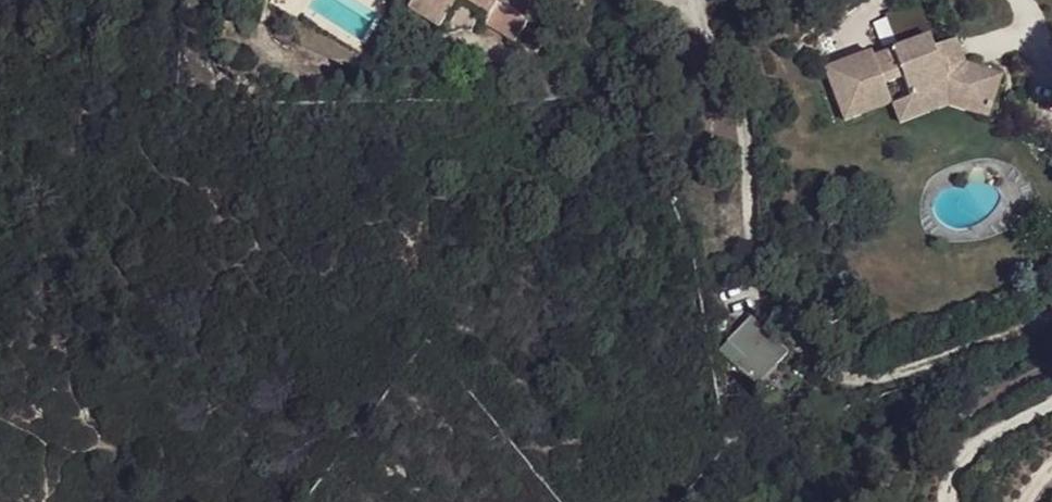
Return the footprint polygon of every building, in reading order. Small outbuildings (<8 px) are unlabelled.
[(403,6),(435,27),(451,0),(407,0),(403,6)] [(482,15),(493,0),(459,0),(482,15)] [(953,98),(989,109),(999,77),(965,66),(956,41),(933,49),(928,36),(869,55),(868,52),(827,67),(846,119),(892,102),(886,86),(902,80),(909,96),(938,85),(955,91),(953,98)] [(947,105),(938,85),(909,96),(892,102),(900,123),(947,105)] [(986,118),(989,109),(953,98),(955,91),(938,85),(947,105),(986,118)] [(751,382),(782,350),(746,314),(721,338),(738,355),(732,362),(751,382)] [(732,422),(719,426),(724,442),(736,438),(732,422)]
